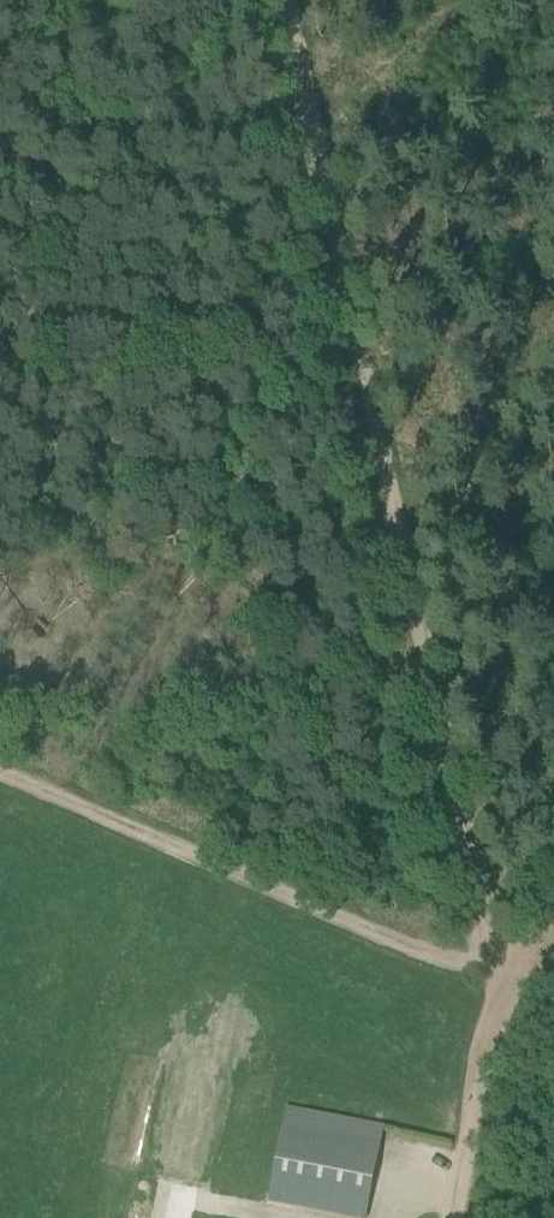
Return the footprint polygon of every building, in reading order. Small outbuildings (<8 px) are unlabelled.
[(382,1127),(287,1108),(268,1203),(344,1217),(365,1217),(382,1127)]
